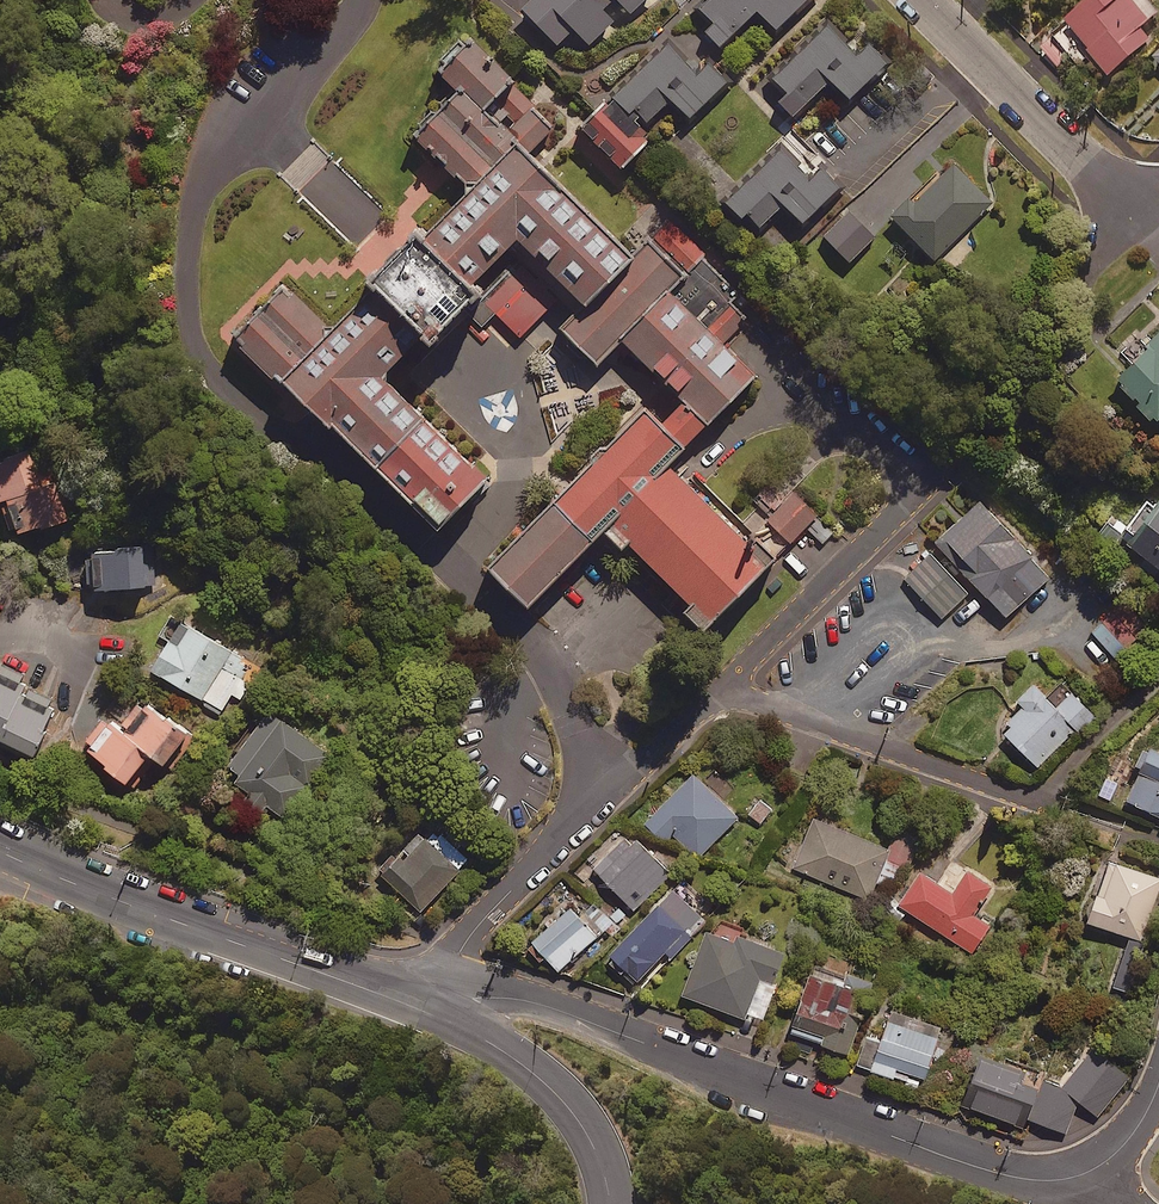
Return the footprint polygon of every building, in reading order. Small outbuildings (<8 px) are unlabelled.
[(647,0),(521,0),(517,4),(577,63),(628,11),(632,15),(647,0)] [(709,6),(736,33),(757,11),(776,30),(806,0),(715,0),(709,6)] [(1144,0),(1095,0),(1064,25),(1038,46),(1065,80),(1091,59),(1106,77),(1158,34),(1158,19),(1144,0)] [(851,103),(893,62),(865,34),(855,45),(831,21),(774,77),(805,107),(830,82),(851,103)] [(607,518),(707,616),(773,549),(674,452),(759,366),(728,335),(748,316),(699,268),(715,251),(668,204),(630,243),(534,148),(558,124),(508,76),(512,72),(468,28),(434,62),(454,82),(411,125),(467,179),(327,320),(283,277),(234,327),(325,416),(329,412),(434,515),(482,467),(376,363),(514,223),(584,291),(555,320),(597,362),(620,339),(681,398),(662,418),(643,399),(484,559),(526,601),(607,518)] [(668,43),(614,96),(646,128),(673,102),(690,119),(727,82),(708,63),(698,73),(668,43)] [(1150,57),(1158,67),(1158,49),(1150,57)] [(787,142),(727,202),(745,220),(773,192),(805,223),(837,191),(805,160),(787,142)] [(955,161),(893,218),(933,261),(995,203),(955,161)] [(876,240),(848,210),(822,235),(850,265),(876,240)] [(1111,376),(1156,423),(1158,420),(1158,330),(1111,376)] [(31,451),(0,463),(0,508),(12,541),(77,517),(63,480),(44,487),(31,451)] [(1051,577),(983,501),(936,543),(1005,619),(1051,577)] [(1127,545),(1158,569),(1158,502),(1127,545)] [(146,588),(143,547),(86,552),(89,592),(146,588)] [(968,595),(930,555),(904,580),(942,620),(968,595)] [(1146,631),(1124,606),(1093,633),(1115,658),(1146,631)] [(261,668),(171,617),(160,637),(166,641),(149,670),(222,712),(231,695),(242,701),(261,668)] [(0,666),(0,729),(9,733),(5,743),(33,756),(58,703),(23,687),(27,679),(0,666)] [(1011,730),(1005,735),(1038,768),(1076,729),(1080,733),(1095,718),(1066,690),(1052,704),(1034,686),(1016,704),(1022,709),(1006,725),(1011,730)] [(188,735),(140,699),(94,760),(127,785),(149,755),(164,766),(188,735)] [(332,755),(266,711),(228,767),(242,776),(234,790),(285,824),(332,755)] [(1158,817),(1158,755),(1153,752),(1129,803),(1158,817)] [(738,819),(695,775),(645,825),(666,845),(675,836),(698,859),(738,819)] [(892,850),(814,817),(792,869),(870,902),(892,850)] [(447,833),(432,848),(419,836),(381,875),(420,912),(472,858),(447,833)] [(670,877),(631,837),(596,872),(635,911),(670,877)] [(1158,892),(1158,878),(1109,861),(1088,924),(1141,942),(1158,892)] [(952,894),(920,874),(899,907),(971,953),(989,925),(973,915),(991,887),(967,872),(952,894)] [(703,922),(674,893),(608,960),(635,987),(667,953),(670,956),(703,922)] [(581,920),(571,909),(532,943),(558,973),(613,925),(597,906),(581,920)] [(736,939),(733,946),(706,936),(684,998),(761,1025),(785,956),(736,939)] [(860,994),(815,976),(792,1033),(850,1057),(864,1021),(851,1016),(860,994)] [(944,1024),(892,1007),(870,1073),(922,1090),(944,1024)] [(1130,1078),(1093,1049),(1062,1089),(1048,1084),(1034,1123),(1067,1135),(1079,1103),(1099,1118),(1130,1078)] [(1023,1074),(986,1058),(966,1106),(1016,1126),(1023,1109),(1031,1112),(1039,1092),(1019,1084),(1023,1074)]
